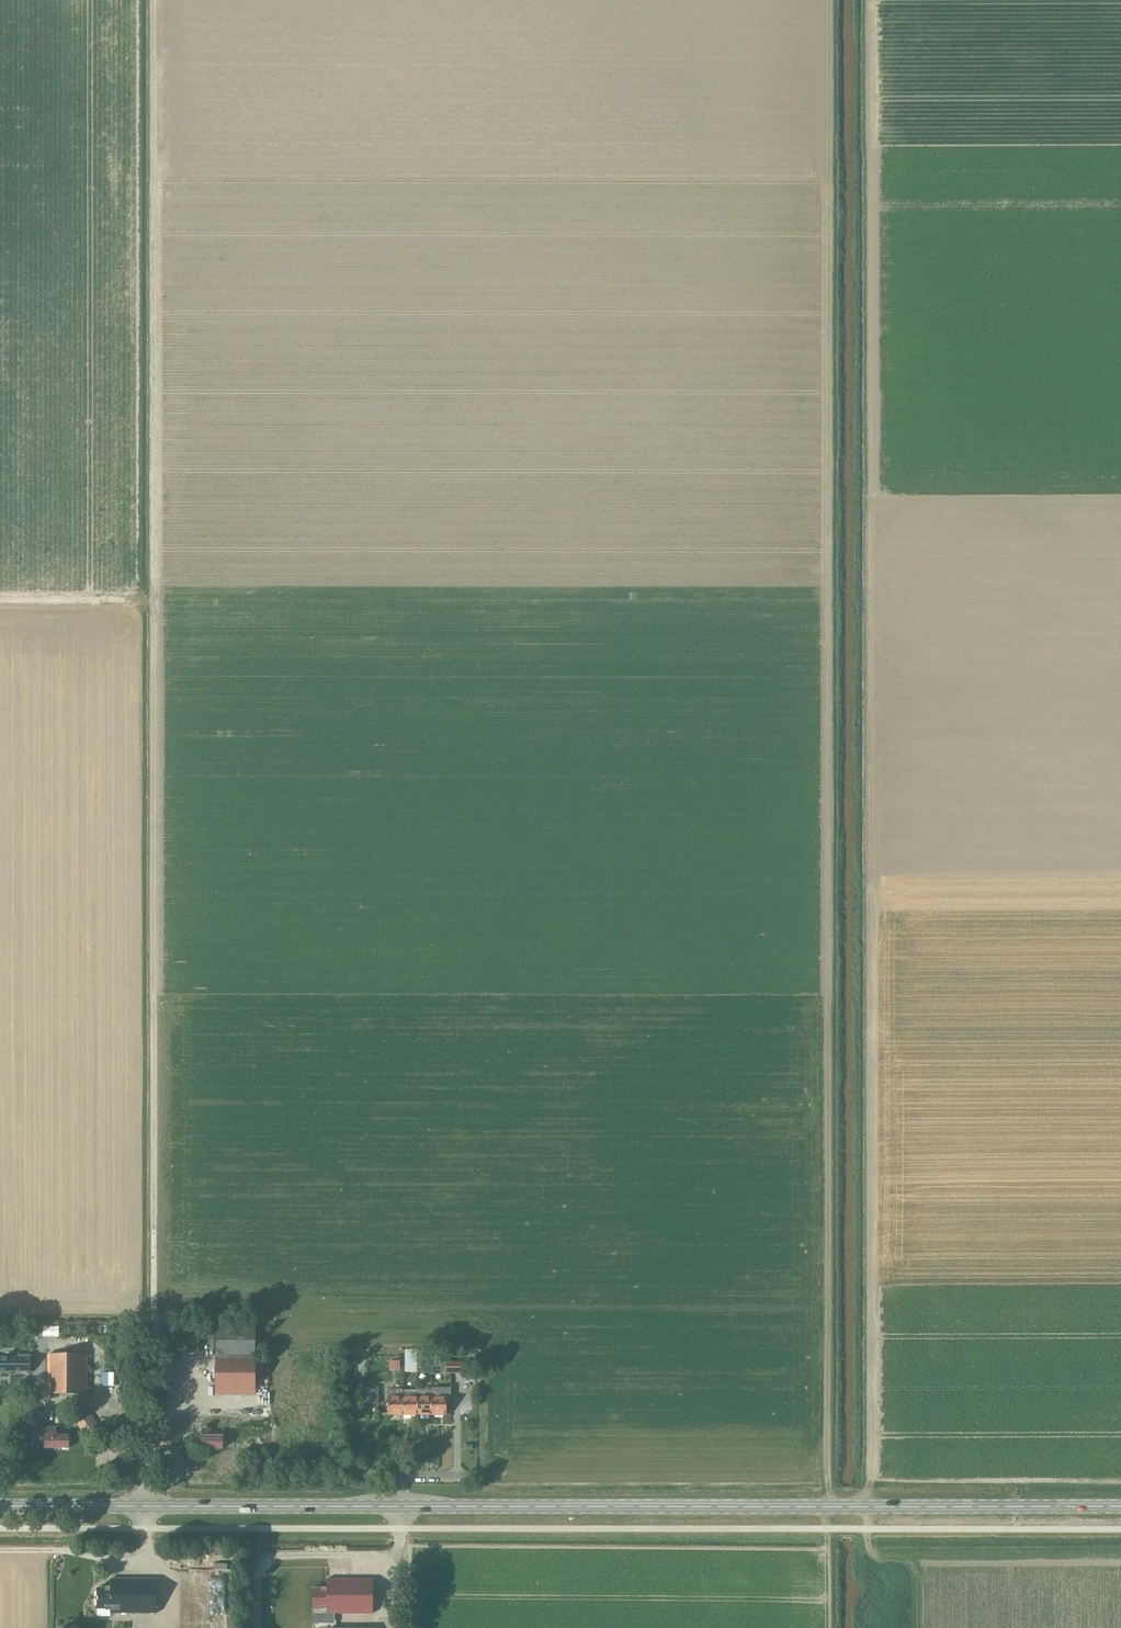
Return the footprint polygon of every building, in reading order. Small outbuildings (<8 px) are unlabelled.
[(216,1341),(216,1394),(255,1394),(255,1341),(256,1341),(256,1327),(215,1327),(216,1341)] [(417,1372),(416,1356),(416,1349),(405,1349),(405,1372),(417,1372)] [(30,1371),(30,1354),(17,1354),(17,1357),(0,1357),(0,1372),(13,1372),(13,1371),(30,1371)] [(47,1355),(47,1394),(86,1394),(86,1355),(47,1355)] [(417,1372),(431,1372),(431,1362),(417,1362),(417,1372)] [(462,1373),(462,1362),(445,1362),(445,1373),(462,1373)] [(300,1378),(305,1381),(310,1373),(304,1370),(300,1378)] [(445,1415),(445,1400),(450,1400),(450,1388),(431,1388),(431,1389),(431,1397),(431,1415),(445,1415)] [(402,1415),(403,1397),(402,1397),(402,1389),(388,1389),(388,1415),(402,1415)] [(431,1415),(431,1397),(431,1389),(416,1389),(416,1397),(416,1415),(431,1415)] [(416,1415),(416,1397),(403,1397),(402,1415),(416,1415)] [(87,1410),(74,1419),(87,1439),(101,1430),(87,1410)] [(56,1435),(56,1427),(34,1427),(34,1439),(44,1439),(44,1448),(68,1448),(69,1435),(56,1435)] [(222,1449),(223,1436),(210,1436),(210,1427),(203,1427),(203,1436),(198,1436),(198,1449),(222,1449)] [(806,1541),(814,1540),(813,1531),(806,1532),(806,1541)] [(326,1558),(327,1569),(343,1569),(343,1557),(326,1558)] [(156,1613),(156,1579),(110,1578),(110,1588),(97,1587),(97,1608),(110,1608),(110,1613),(156,1613)] [(372,1614),(372,1579),(326,1579),(326,1588),(313,1588),(313,1609),(326,1609),(326,1613),(372,1614)]
